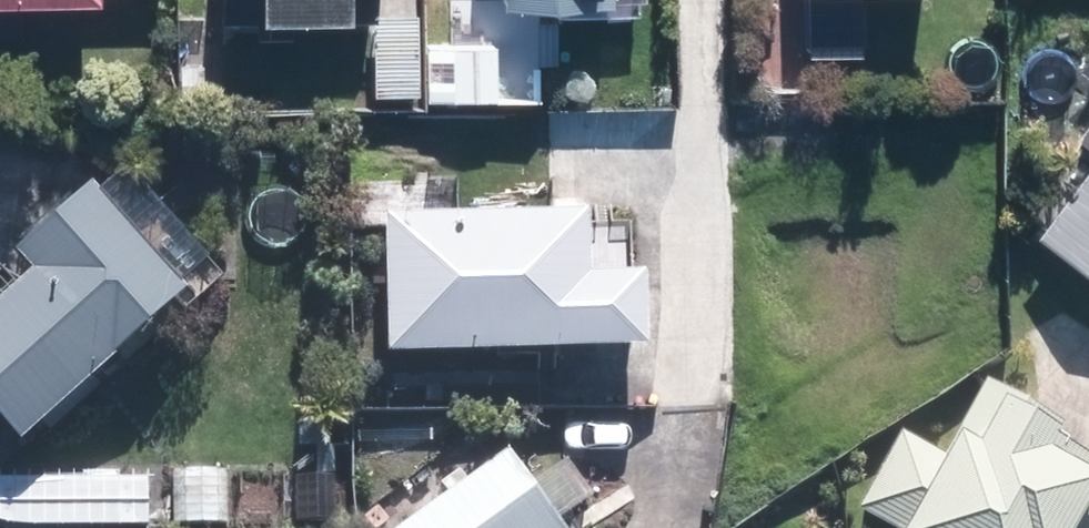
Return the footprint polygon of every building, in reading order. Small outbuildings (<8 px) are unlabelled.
[(227,31),(374,29),(374,0),(227,0),(227,31)] [(507,12),(616,8),(615,0),(507,0),(507,12)] [(1088,237),(1088,168),(1056,213),(1088,237)] [(37,427),(196,286),(101,180),(36,237),(53,255),(0,302),(0,386),(37,427)] [(398,211),(402,340),(659,333),(658,267),(603,268),(601,205),(398,211)] [(872,502),(915,525),(913,527),(1088,527),(1088,442),(1065,426),(1069,420),(993,380),(956,449),(912,426),(872,502)] [(519,446),(403,527),(578,527),(519,446)]
